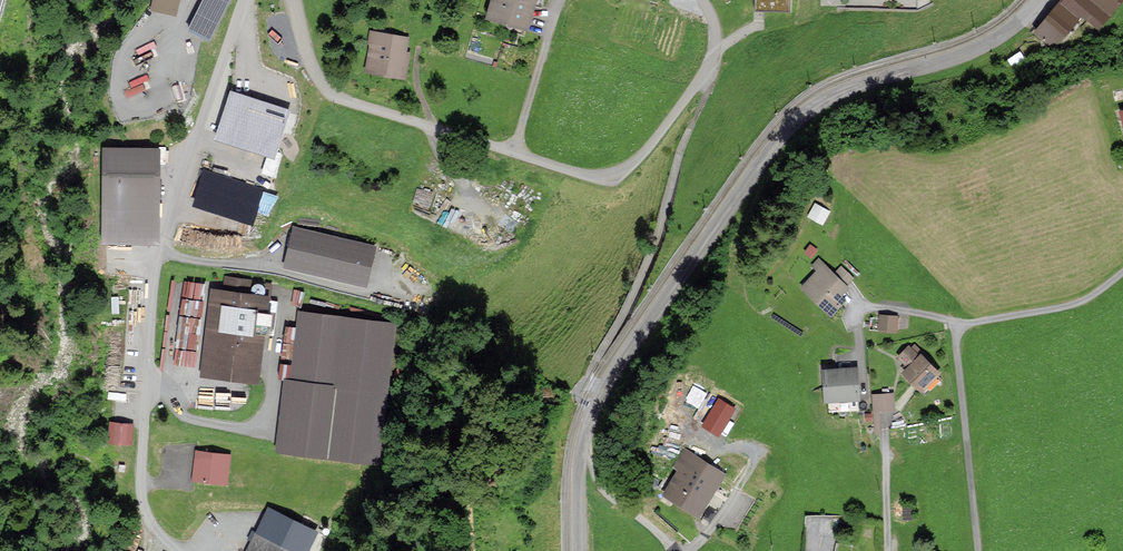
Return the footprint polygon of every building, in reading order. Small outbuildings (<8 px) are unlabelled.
[(176,13),(179,0),(155,0),(154,8),(176,13)] [(188,29),(211,39),(229,0),(202,0),(188,29)] [(489,14),(524,24),(531,0),(493,0),(489,14)] [(758,10),(789,10),(789,0),(759,0),(758,10)] [(1037,28),(1056,45),(1083,13),(1067,0),(1062,0),(1037,28)] [(1083,13),(1099,27),(1122,0),(1067,0),(1083,13)] [(373,33),(367,67),(401,72),(406,38),(373,33)] [(290,106),(230,88),(215,137),(275,155),(290,106)] [(104,238),(156,239),(157,147),(105,147),(104,238)] [(252,223),(264,189),(204,168),(192,203),(252,223)] [(829,211),(816,204),(809,215),(822,223),(829,211)] [(295,228),(286,264),(364,282),(373,246),(295,228)] [(816,249),(810,245),(806,251),(812,256),(816,249)] [(820,270),(804,285),(832,312),(845,299),(841,295),(850,287),(847,284),(852,278),(841,267),(834,274),(819,259),(814,264),(820,270)] [(204,297),(205,279),(172,276),(167,340),(195,342),(197,313),(195,313),(196,296),(204,297)] [(224,277),(223,289),(212,288),(203,373),(258,379),(267,294),(251,292),(252,280),(224,277)] [(394,323),(300,310),(291,375),(287,374),(276,449),(374,463),(394,323)] [(896,315),(880,315),(880,329),(896,330),(896,315)] [(909,366),(903,371),(922,389),(940,372),(921,353),(919,355),(909,345),(899,356),(909,366)] [(857,367),(825,369),(827,398),(858,396),(857,367)] [(893,407),(892,393),(873,394),(876,432),(880,431),(879,408),(893,407)] [(718,397),(701,426),(719,437),(736,408),(718,397)] [(130,422),(108,421),(107,441),(129,443),(130,422)] [(681,467),(666,491),(698,512),(723,472),(685,449),(675,464),(681,467)] [(198,451),(195,478),(226,481),(228,454),(198,451)] [(316,532),(269,508),(248,550),(307,550),(316,532)]
